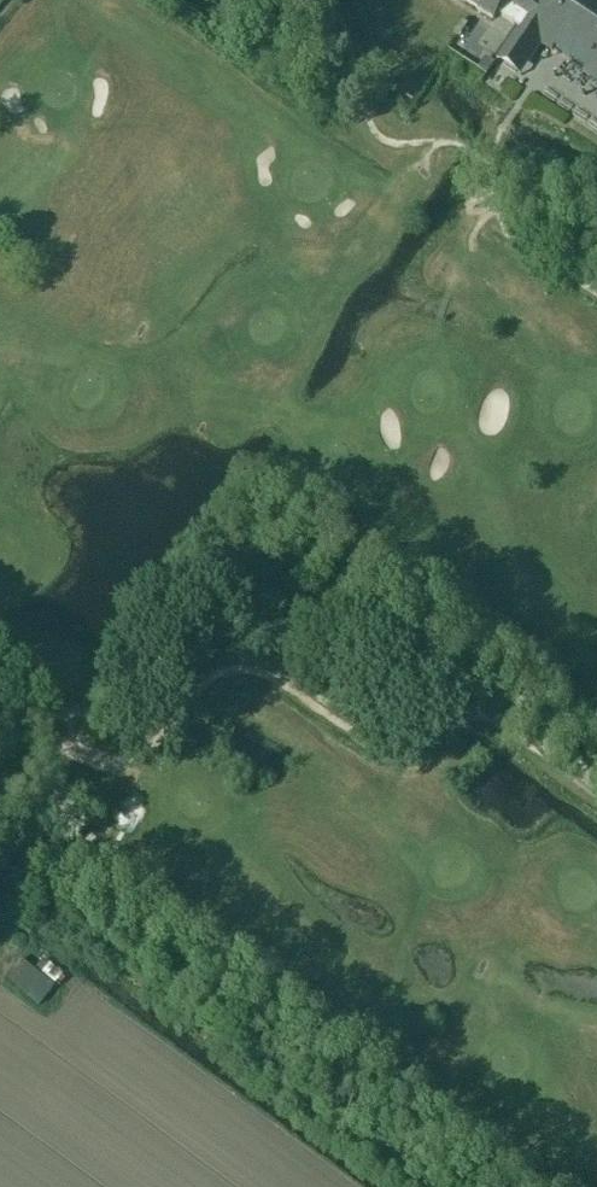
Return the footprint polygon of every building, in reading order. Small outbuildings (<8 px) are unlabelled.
[(493,19),(498,12),(520,27),(519,28),(553,51),(556,46),(588,66),(584,72),(596,81),(596,0),(465,0),(493,19)] [(495,63),(486,57),(476,71),(486,77),(495,63)] [(39,1007),(64,975),(48,963),(24,995),(39,1007)]
